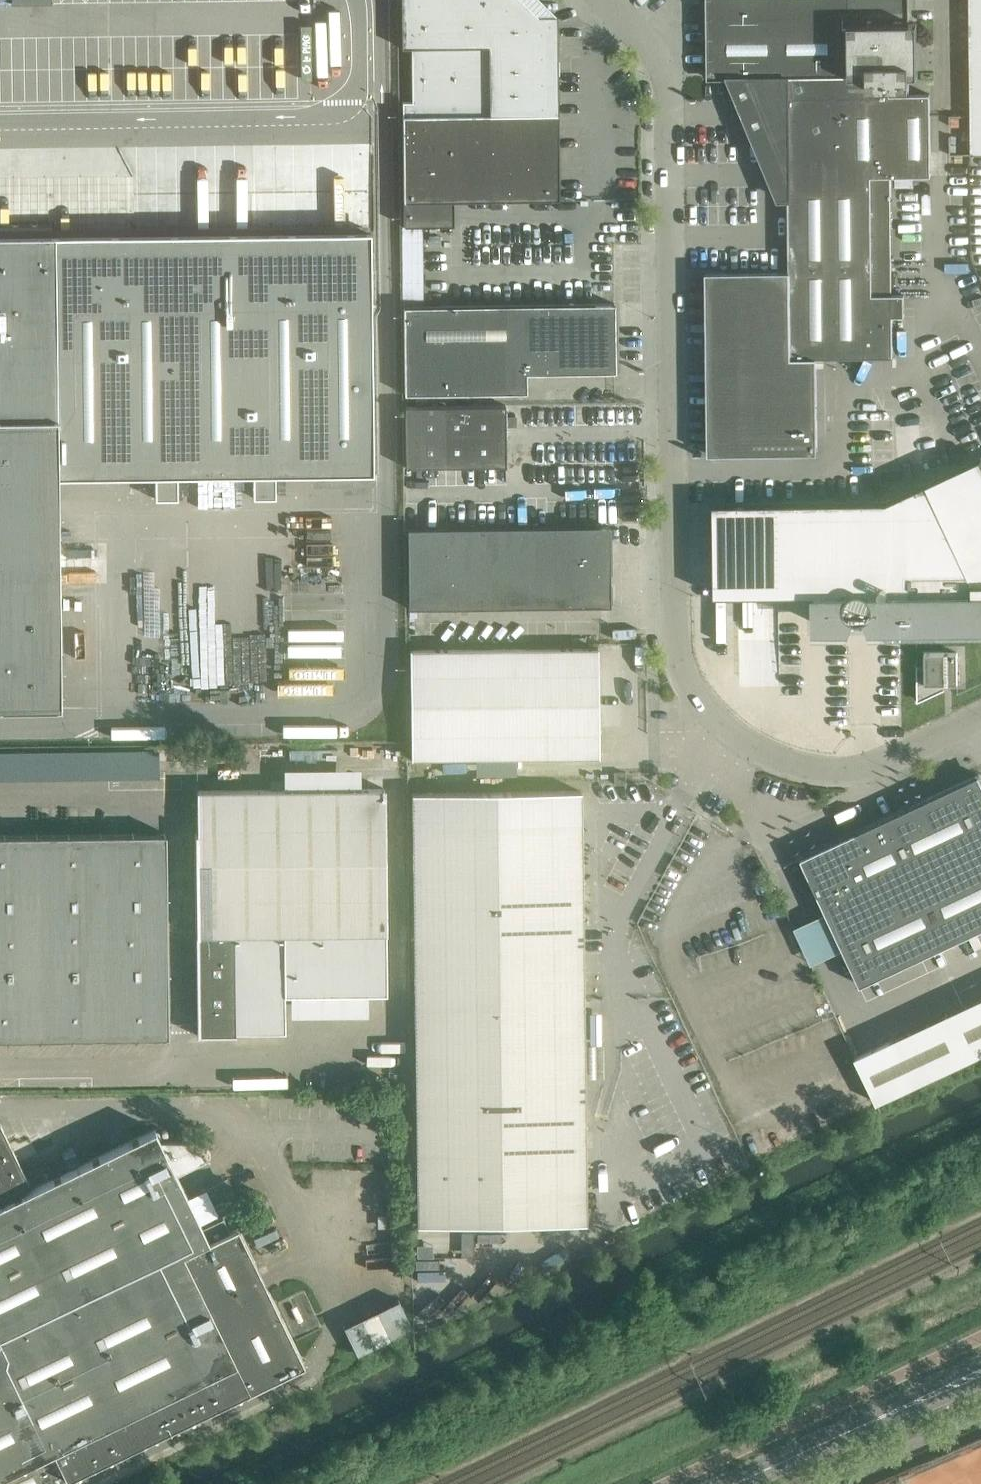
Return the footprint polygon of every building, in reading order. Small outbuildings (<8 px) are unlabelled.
[(558,199),(556,14),(537,15),(522,0),(401,0),(401,47),(412,47),(412,101),(402,101),(403,224),(421,224),(453,224),(452,200),(558,199)] [(904,316),(904,294),(891,295),(891,255),(871,256),(870,216),(890,216),(890,177),(930,176),(930,114),(929,94),(909,95),(909,75),(917,75),(916,22),(908,22),(908,0),(706,0),(707,37),(706,37),(706,58),(707,58),(707,79),(728,78),(748,78),(756,97),(749,100),(755,114),(762,111),(781,156),(778,156),(779,198),(789,198),(789,200),(790,271),(706,272),(706,274),(711,274),(712,452),(708,452),(708,454),(772,454),(784,454),(817,453),(816,358),(893,357),(892,316),(904,316)] [(970,155),(980,154),(980,0),(968,0),(970,155)] [(60,707),(59,586),(58,551),(58,492),(57,476),(118,475),(135,475),(153,475),(153,490),(153,498),(175,498),(175,475),(250,474),(251,497),(273,497),(272,474),(312,473),(370,472),(368,230),(52,234),(52,223),(0,224),(0,707),(60,707)] [(402,224),(402,305),(403,305),(422,305),(421,224),(403,224),(402,224)] [(614,302),(422,305),(403,305),(405,393),(527,392),(526,373),(615,371),(614,302)] [(405,467),(505,465),(505,404),(405,406),(405,467)] [(714,502),(715,583),(715,595),(815,594),(815,595),(815,624),(980,622),(980,456),(887,500),(714,502)] [(609,525),(407,527),(408,607),(568,606),(608,605),(610,605),(610,606),(611,606),(612,606),(612,594),(610,594),(609,525)] [(411,757),(597,755),(598,755),(597,647),(410,649),(411,757)] [(957,683),(957,657),(957,653),(924,653),(924,667),(917,667),(917,665),(917,702),(945,689),(944,689),(943,689),(943,683),(957,683)] [(836,740),(868,740),(868,710),(837,710),(836,740)] [(0,749),(0,790),(13,790),(13,777),(159,775),(159,747),(0,749)] [(613,772),(613,779),(614,783),(625,783),(624,772),(613,772)] [(861,830),(872,853),(871,853),(920,957),(980,929),(980,780),(979,775),(861,830)] [(319,788),(197,789),(200,1033),(235,1033),(235,1030),(284,1029),(284,994),(387,993),(386,931),(385,787),(354,787),(331,787),(329,787),(319,788)] [(410,793),(415,1088),(417,1225),(585,1222),(583,1092),(579,791),(410,793)] [(861,830),(801,858),(826,912),(843,948),(860,985),(920,957),(871,853),(872,853),(861,830)] [(170,1035),(167,833),(0,835),(0,1037),(170,1035)] [(892,1040),(855,1057),(877,1104),(914,1087),(892,1040)] [(69,1169),(64,1158),(26,1177),(0,1123),(0,1202),(69,1169)] [(303,1362),(237,1224),(228,1228),(222,1214),(201,1225),(154,1128),(69,1169),(0,1202),(0,1483),(51,1483),(303,1362)] [(241,1204),(227,1175),(202,1188),(216,1216),(241,1204)] [(398,1299),(343,1326),(357,1354),(412,1327),(398,1299)]
